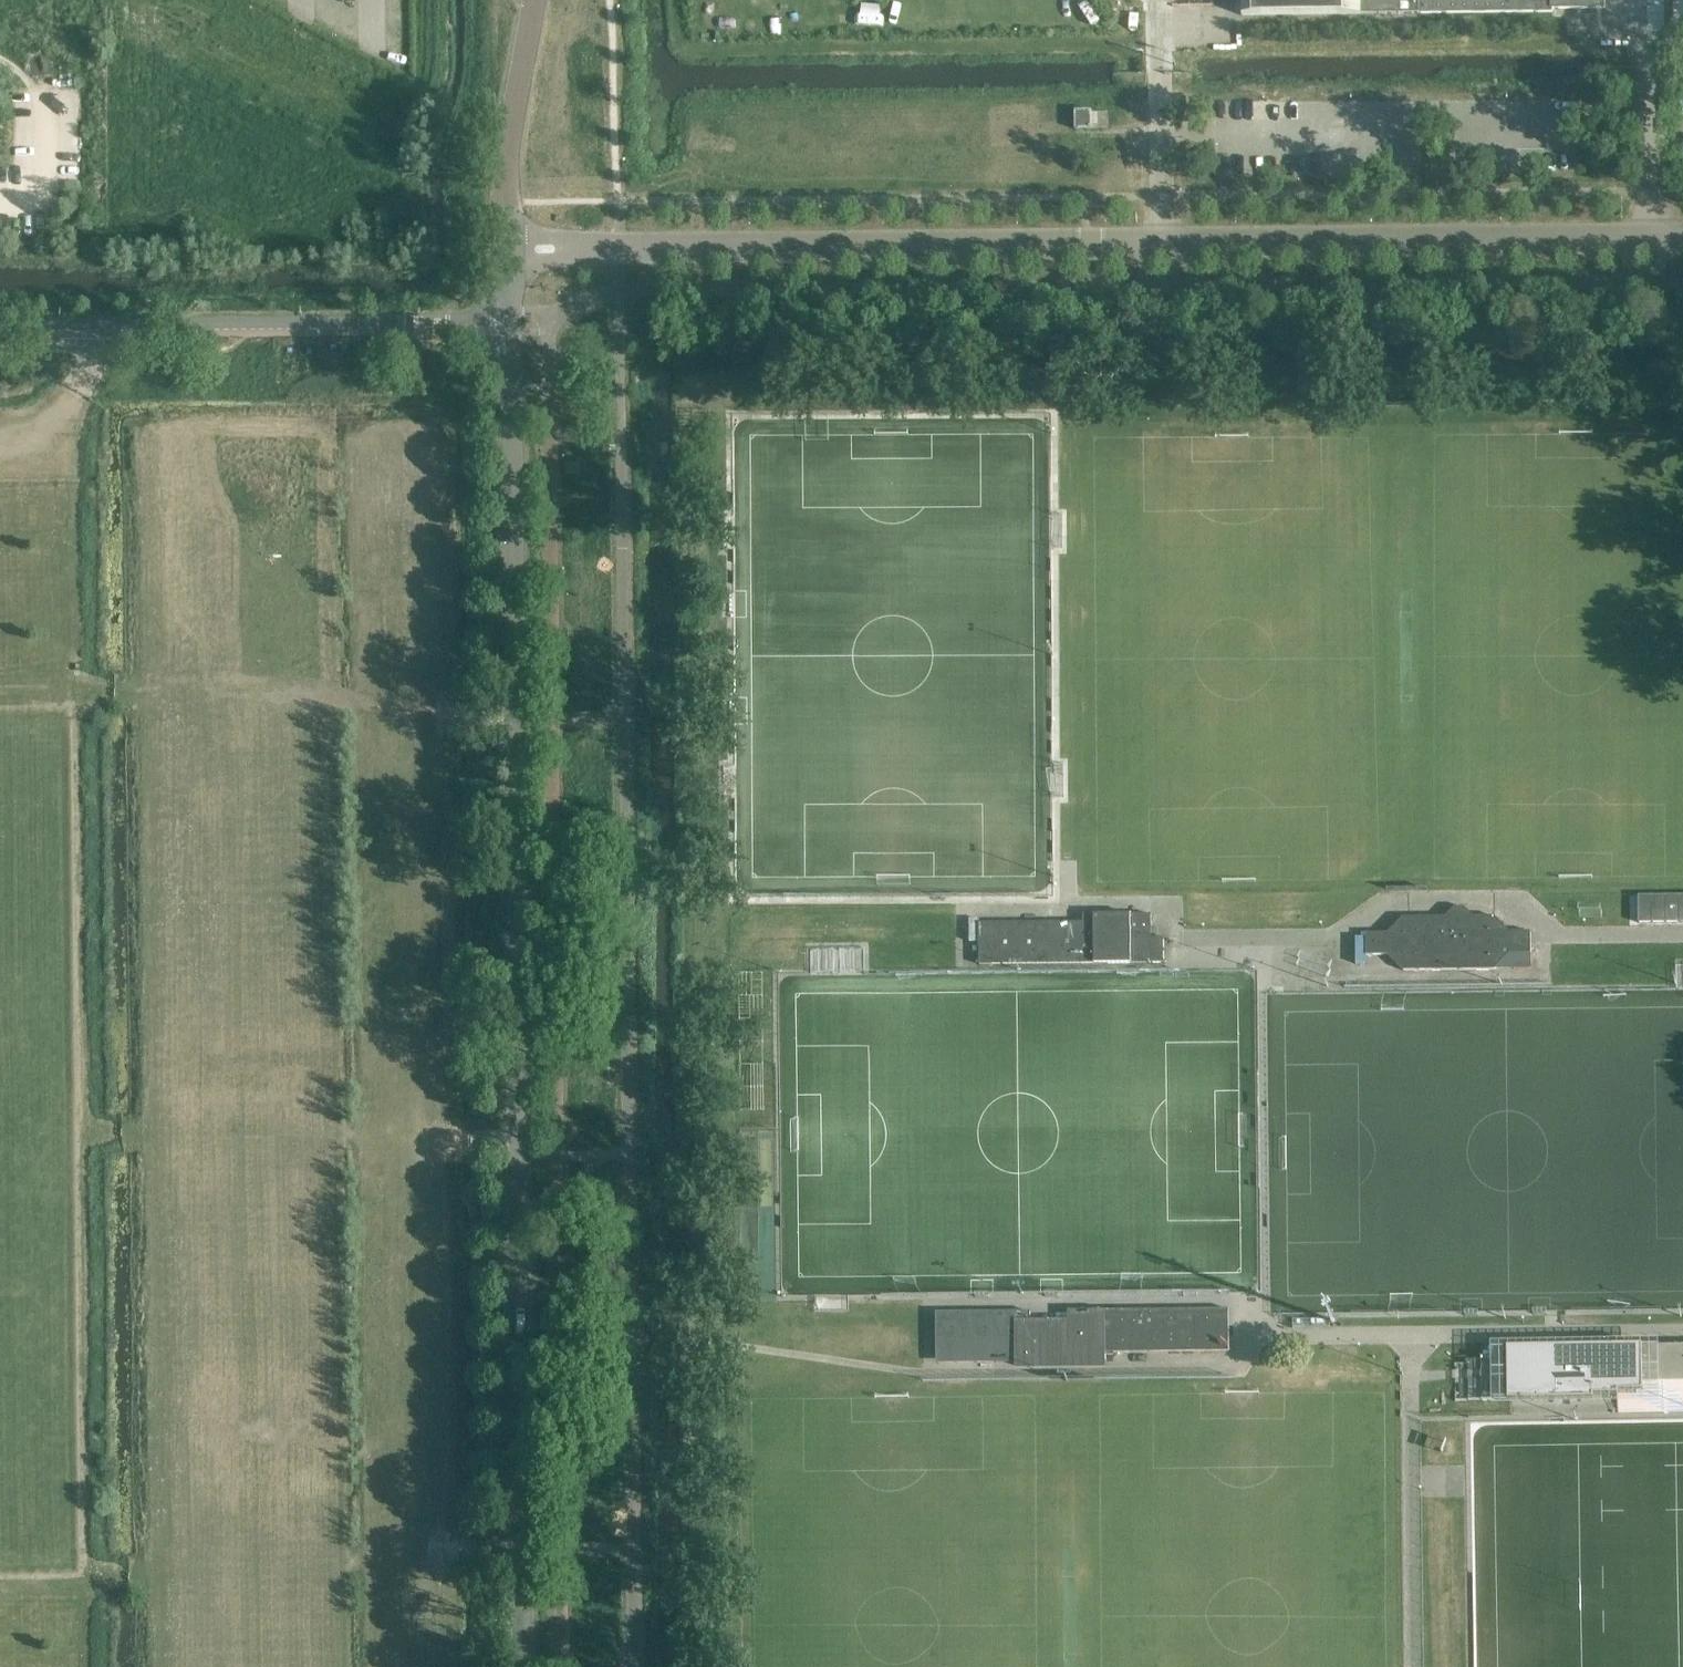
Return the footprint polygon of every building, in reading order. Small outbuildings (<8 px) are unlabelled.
[(1243,15),(1553,12),(1553,9),(1606,8),(1606,0),(1243,0),(1243,15)] [(1092,129),(1092,110),(1076,110),(1076,129),(1092,129)] [(1639,895),(1639,922),(1682,921),(1682,895),(1639,895)] [(1532,953),(1532,931),(1511,931),(1495,916),(1474,916),(1465,907),(1455,907),(1446,916),(1404,917),(1389,933),(1368,933),(1368,955),(1389,955),(1405,970),(1495,969),(1511,953),(1532,953)] [(1165,962),(1165,937),(1152,937),(1152,914),(1095,914),(1095,922),(980,923),(980,964),(1165,962)] [(1230,1351),(1230,1308),(1069,1310),(1069,1319),(1032,1319),(1031,1311),(938,1312),(938,1354),(1016,1354),(1016,1365),(1107,1364),(1107,1352),(1230,1351)] [(1573,1346),(1558,1346),(1508,1347),(1508,1352),(1509,1400),(1511,1400),(1515,1400),(1595,1398),(1594,1395),(1618,1394),(1619,1394),(1619,1391),(1644,1390),(1644,1384),(1682,1383),(1682,1344),(1573,1346)]
